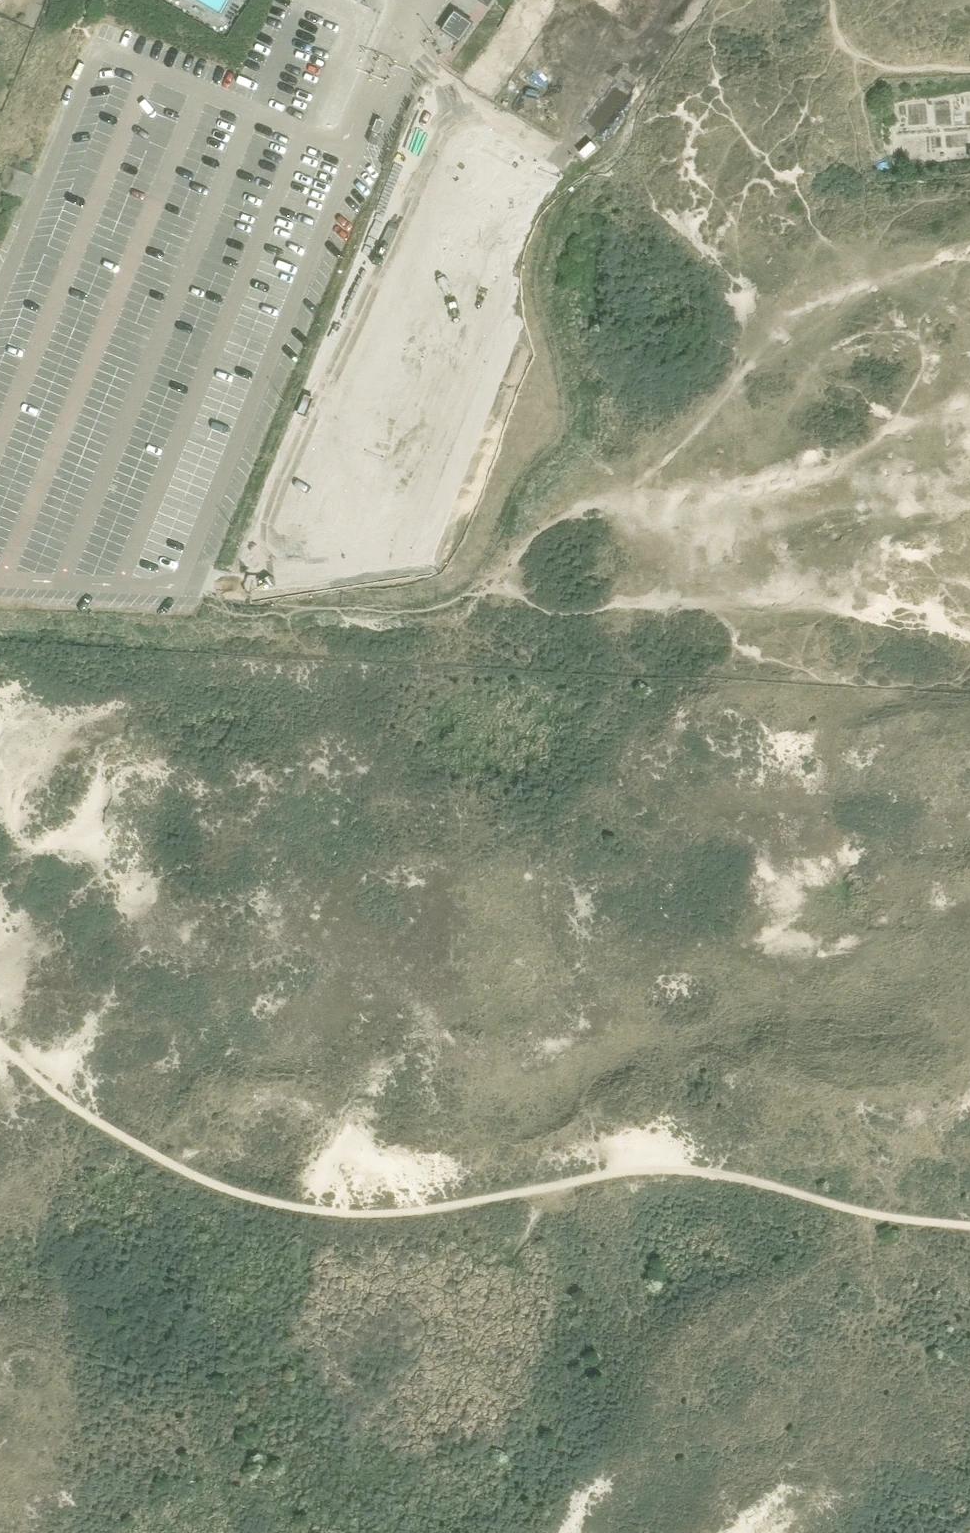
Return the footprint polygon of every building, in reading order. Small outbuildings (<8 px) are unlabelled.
[(466,1),(477,8),(483,0),(467,0),(466,1)] [(457,35),(468,19),(454,9),(443,25),(457,35)]
